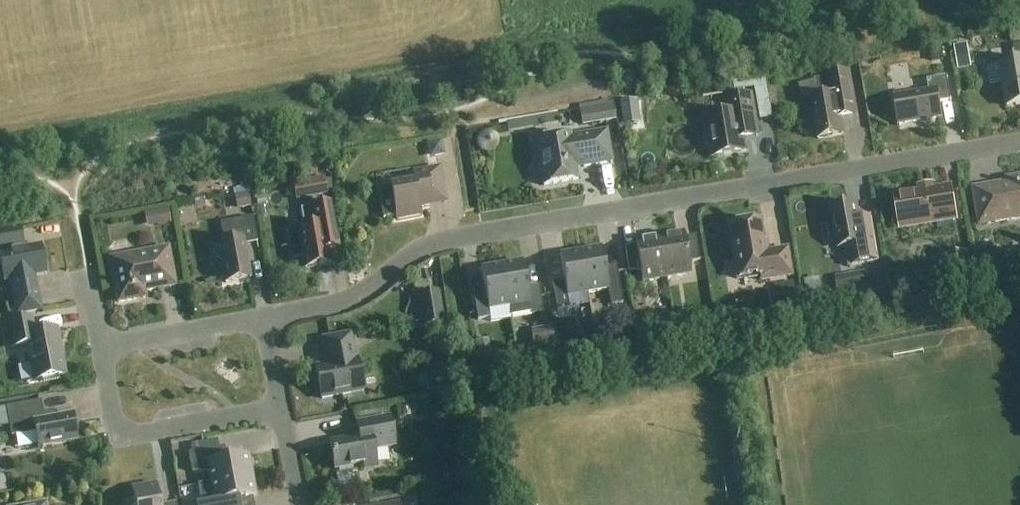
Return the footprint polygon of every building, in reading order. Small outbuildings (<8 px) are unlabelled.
[(967,44),(954,46),(956,59),(969,58),(967,44)] [(1003,82),(1007,107),(1019,105),(1019,46),(1013,47),(1016,63),(1000,65),(1000,66),(988,68),(991,84),(1003,82)] [(942,48),(929,50),(931,60),(943,58),(942,48)] [(844,135),(841,119),(838,102),(851,100),(846,74),(814,80),(818,99),(812,100),(819,140),(844,135)] [(895,97),(899,126),(942,119),(940,104),(952,102),(948,78),(928,81),(929,92),(895,97)] [(756,97),(767,95),(764,79),(753,81),(756,97)] [(746,152),(744,140),(758,137),(757,130),(751,96),(728,100),(730,107),(723,109),(720,112),(721,116),(707,118),(710,133),(707,134),(704,138),(706,145),(709,148),(712,148),(714,158),(746,152)] [(581,111),(584,126),(615,120),(613,105),(581,111)] [(557,114),(506,123),(507,132),(558,123),(557,114)] [(612,163),(607,131),(571,138),(570,135),(533,142),(537,161),(540,160),(544,187),(578,181),(576,169),(612,163)] [(477,140),(477,142),(477,144),(477,146),(478,147),(479,149),(480,150),(482,151),(483,152),(485,152),(487,152),(489,152),(490,152),(492,151),(493,150),(495,149),(496,147),(497,146),(497,144),(497,142),(497,140),(497,139),(496,137),(495,136),(493,134),(492,133),(490,133),(489,132),(487,132),(485,132),(483,133),(482,133),(480,134),(479,136),(478,137),(477,139),(477,140)] [(445,155),(442,140),(426,142),(429,158),(445,155)] [(391,189),(389,189),(394,216),(395,221),(397,220),(421,216),(419,208),(429,206),(427,195),(444,192),(440,169),(413,174),(415,184),(391,189)] [(302,181),(305,199),(327,195),(324,178),(302,181)] [(980,225),(1019,219),(1019,178),(1016,178),(1017,182),(974,190),(980,225)] [(897,198),(902,228),(955,220),(950,189),(897,198)] [(248,193),(234,195),(235,205),(250,203),(248,193)] [(304,229),(298,230),(288,232),(293,259),(303,257),(305,269),(330,265),(328,249),(324,231),(336,229),(331,204),(301,210),(304,229)] [(863,238),(857,205),(832,209),(839,248),(845,247),(848,267),(879,262),(874,236),(863,238)] [(168,209),(154,212),(157,226),(170,223),(168,209)] [(219,244),(226,284),(251,279),(245,246),(258,243),(253,218),(221,224),(224,243),(219,244)] [(765,254),(760,221),(728,227),(737,280),(760,276),(761,281),(791,276),(787,250),(765,254)] [(23,246),(20,228),(0,232),(0,250),(23,246)] [(684,235),(660,239),(667,278),(690,274),(689,263),(700,261),(696,237),(684,239),(684,235)] [(667,278),(660,239),(636,243),(637,247),(625,249),(629,274),(641,272),(643,283),(667,278)] [(15,302),(18,317),(41,312),(38,297),(34,276),(46,274),(41,247),(0,255),(0,258),(5,282),(11,281),(15,302)] [(111,260),(119,303),(145,298),(144,292),(175,286),(169,249),(111,260)] [(602,249),(581,252),(588,294),(608,291),(611,306),(623,304),(618,273),(606,275),(602,249)] [(588,294),(581,252),(560,256),(565,282),(553,284),(558,312),(570,309),(568,298),(588,294)] [(502,266),(511,317),(531,313),(532,316),(544,314),(539,286),(527,288),(523,262),(502,266)] [(478,321),(490,319),(491,323),(511,320),(510,317),(511,317),(502,266),(481,270),(486,296),(474,298),(478,321)] [(878,270),(849,274),(852,290),(880,285),(878,270)] [(767,292),(771,311),(797,305),(792,282),(774,285),(775,290),(767,292)] [(418,295),(423,328),(443,325),(438,292),(418,295)] [(680,312),(681,319),(683,327),(696,325),(693,310),(680,312)] [(633,325),(630,312),(620,314),(622,327),(633,325)] [(671,316),(656,318),(657,326),(658,331),(673,329),(671,316)] [(34,335),(31,319),(6,324),(10,348),(28,345),(35,381),(65,376),(57,331),(34,335)] [(556,347),(553,325),(531,328),(535,350),(556,347)] [(319,400),(322,399),(364,392),(358,360),(356,361),(351,333),(320,338),(325,364),(313,366),(319,400)] [(477,359),(490,357),(489,347),(475,349),(477,359)] [(459,412),(456,396),(444,399),(447,415),(459,412)] [(10,427),(12,438),(36,433),(38,449),(77,442),(73,415),(44,420),(41,402),(6,408),(0,410),(0,429),(10,427)] [(333,472),(339,471),(339,474),(336,475),(338,489),(360,485),(358,471),(377,467),(374,451),(395,447),(390,419),(390,416),(354,423),(357,437),(328,443),(333,472)] [(209,474),(211,484),(253,476),(249,456),(222,461),(220,449),(189,454),(192,473),(209,474)] [(230,502),(252,498),(257,497),(253,476),(211,484),(199,486),(201,500),(202,504),(230,504),(230,502)] [(157,485),(132,489),(134,503),(123,504),(160,504),(157,485)]
